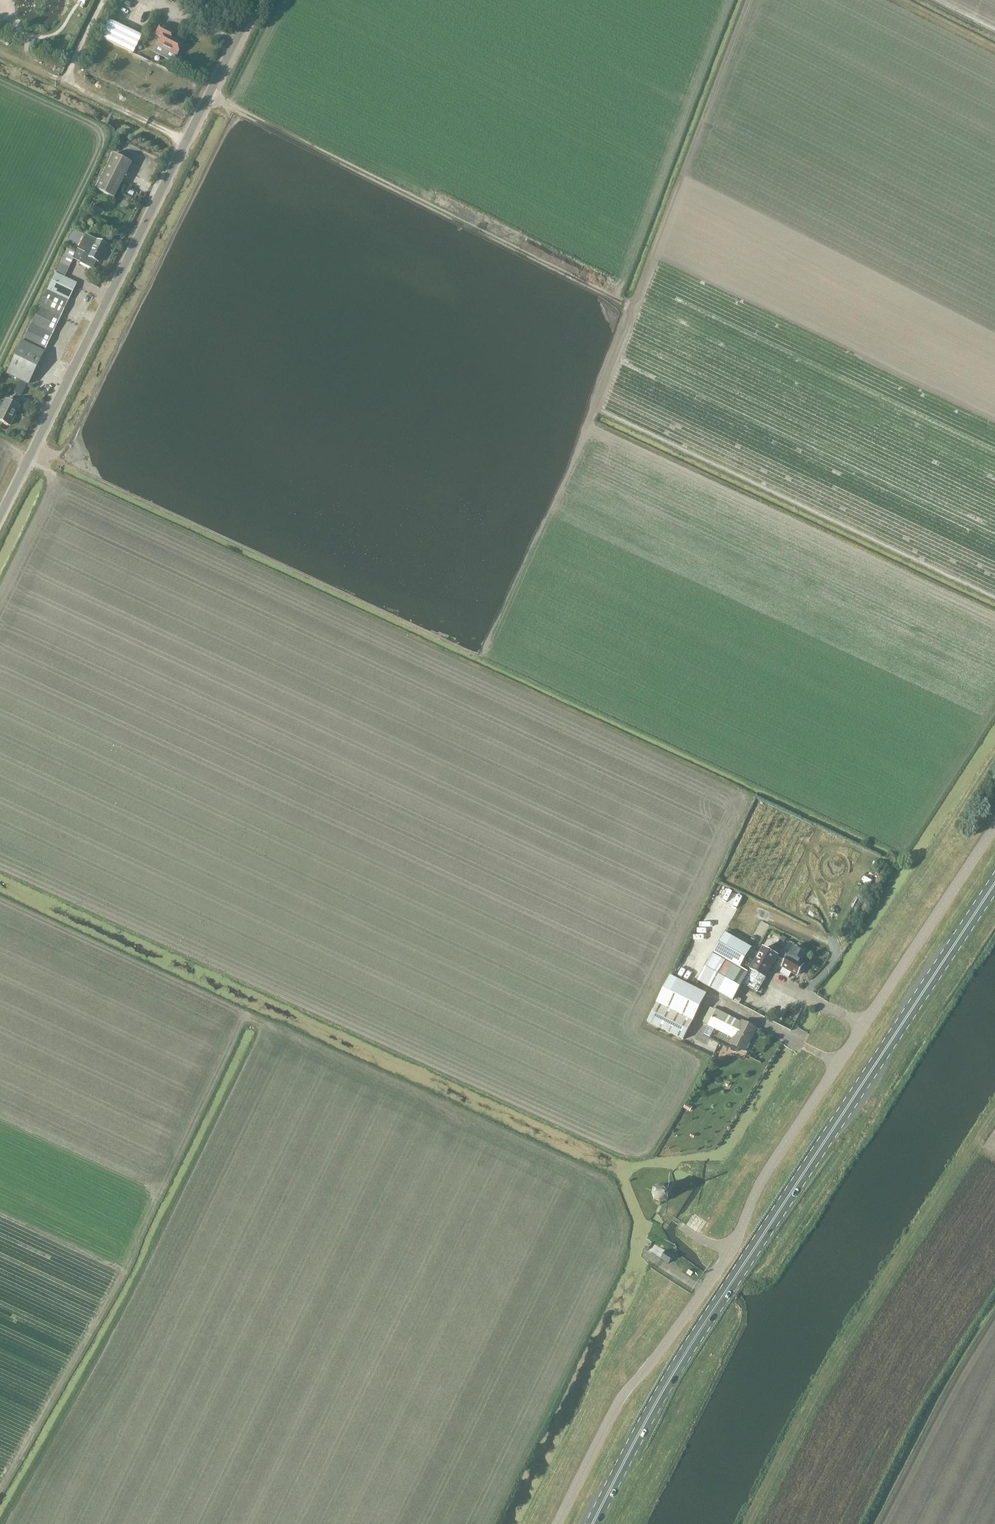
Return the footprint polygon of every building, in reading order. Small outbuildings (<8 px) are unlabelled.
[(109,20),(100,38),(133,54),(142,36),(109,20)] [(174,32),(159,25),(155,35),(160,38),(157,45),(176,54),(182,42),(171,37),(174,32)] [(113,154),(95,189),(113,199),(131,163),(113,154)] [(75,253),(73,257),(80,260),(79,262),(84,265),(92,269),(96,261),(98,262),(106,245),(85,235),(78,249),(76,253),(75,253)] [(64,278),(73,257),(75,253),(66,249),(55,273),(22,342),(21,341),(6,374),(28,385),(76,284),(64,278)] [(6,385),(3,392),(16,398),(19,392),(6,385)] [(9,426),(19,407),(4,399),(2,403),(0,402),(0,421),(9,426)] [(798,959),(789,954),(788,955),(779,950),(775,947),(772,952),(770,951),(773,945),(761,937),(755,946),(761,950),(759,952),(725,932),(697,981),(732,1001),(742,984),(757,992),(774,962),(781,967),(796,975),(803,964),(797,962),(798,959)] [(670,975),(647,1022),(683,1040),(706,993),(670,975)] [(745,1051),(756,1028),(741,1021),(741,1022),(716,1009),(715,1010),(710,1007),(703,1022),(708,1025),(707,1026),(732,1038),(729,1043),(731,1044),(730,1047),(730,1049),(732,1051),(734,1052),(737,1052),(738,1051),(739,1048),(745,1051)] [(664,1202),(665,1201),(666,1201),(668,1200),(669,1199),(669,1198),(670,1196),(670,1195),(671,1193),(670,1192),(670,1190),(669,1189),(669,1187),(668,1186),(666,1185),(665,1185),(664,1184),(662,1184),(660,1184),(659,1185),(658,1185),(656,1186),(655,1187),(654,1188),(653,1189),(653,1191),(653,1192),(653,1194),(653,1195),(653,1197),(654,1198),(655,1199),(656,1200),(658,1201),(659,1202),(660,1202),(662,1202),(664,1202)] [(661,1258),(668,1263),(670,1261),(673,1256),(668,1253),(666,1251),(665,1252),(663,1254),(663,1255),(661,1258)]
